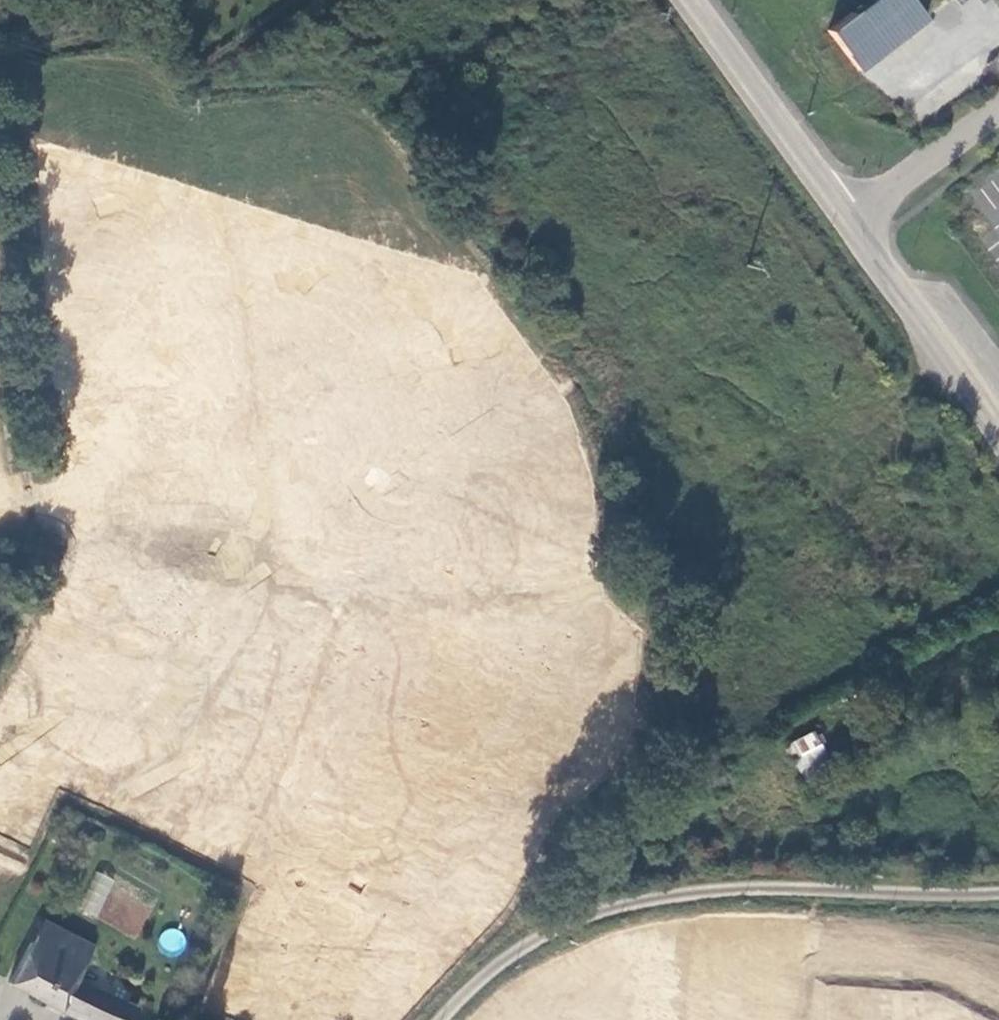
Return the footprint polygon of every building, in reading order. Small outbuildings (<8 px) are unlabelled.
[(830,30),(861,73),(931,23),(915,0),(872,0),(830,30)] [(787,744),(798,769),(827,756),(816,731),(787,744)] [(80,911),(97,918),(113,878),(96,872),(80,911)] [(52,922),(41,916),(9,980),(92,1019),(132,1019),(139,1005),(74,973),(90,940),(52,922)]
